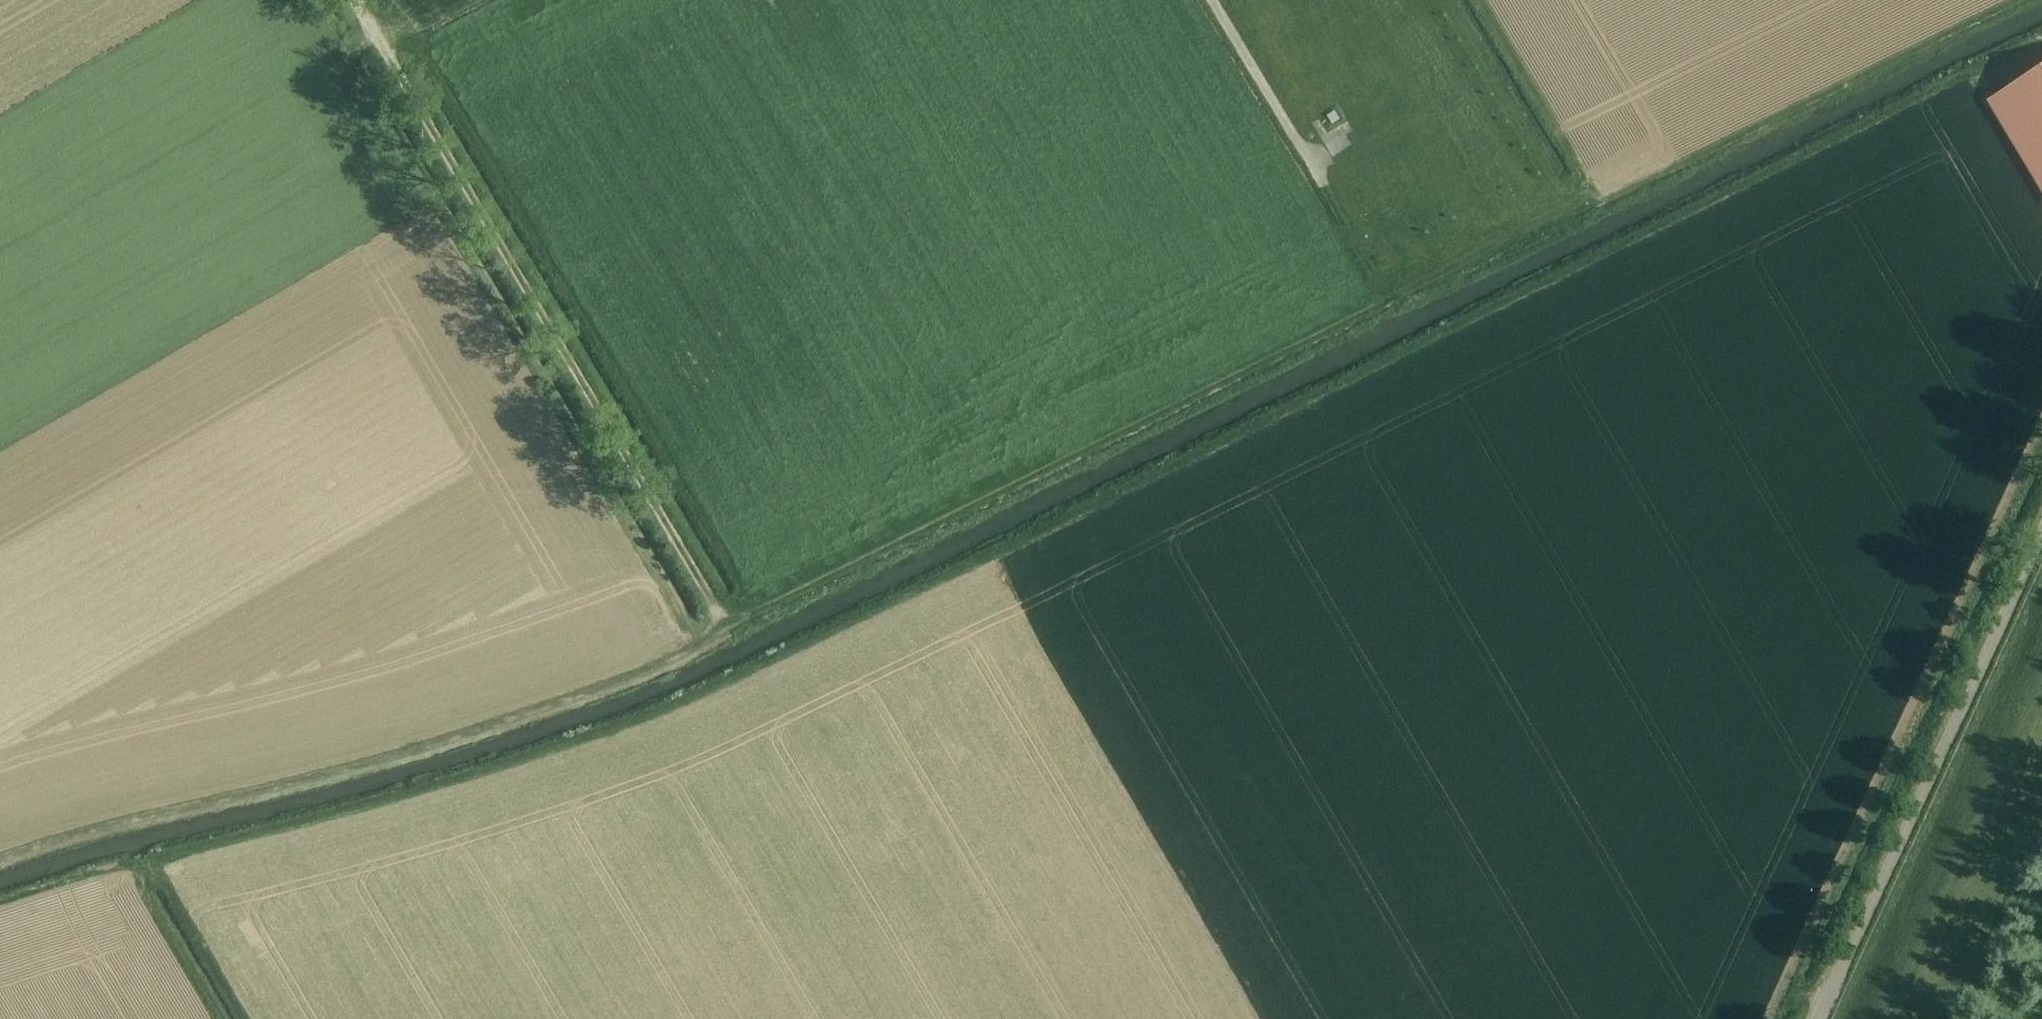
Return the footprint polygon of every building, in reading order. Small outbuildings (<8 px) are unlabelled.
[(1990,100),(2041,188),(2041,69),(1990,100)] [(1328,119),(1329,121),(1331,125),(1339,120),(1334,112),(1327,117),(1328,119)]
